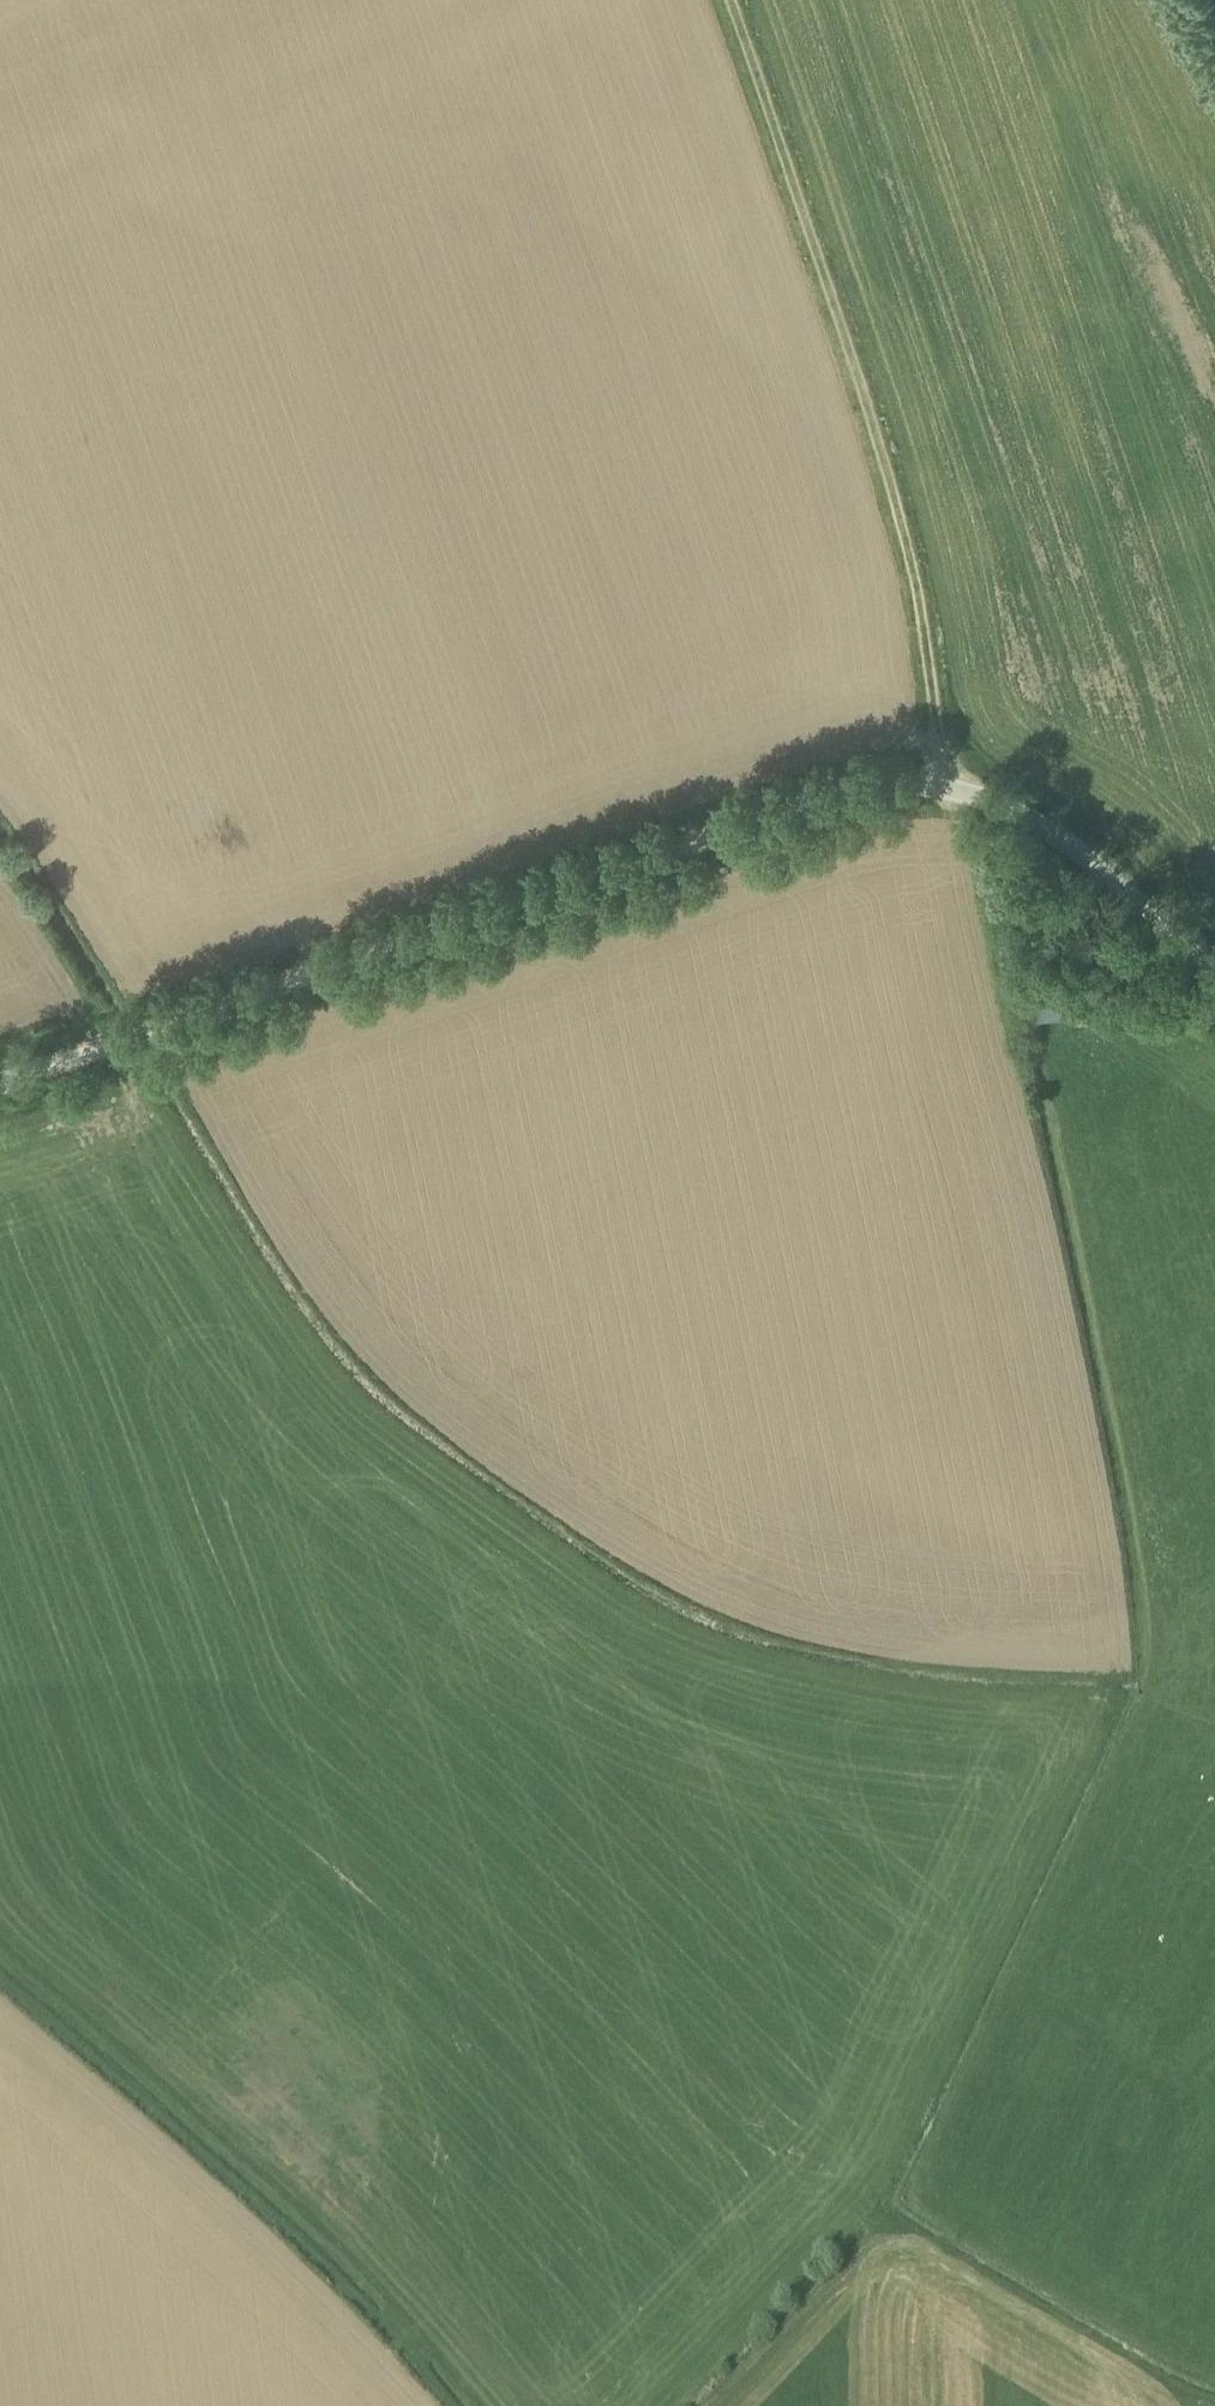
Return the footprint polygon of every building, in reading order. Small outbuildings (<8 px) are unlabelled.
[(1032,993),(1035,1022),(1065,1019),(1062,990),(1032,993)]
